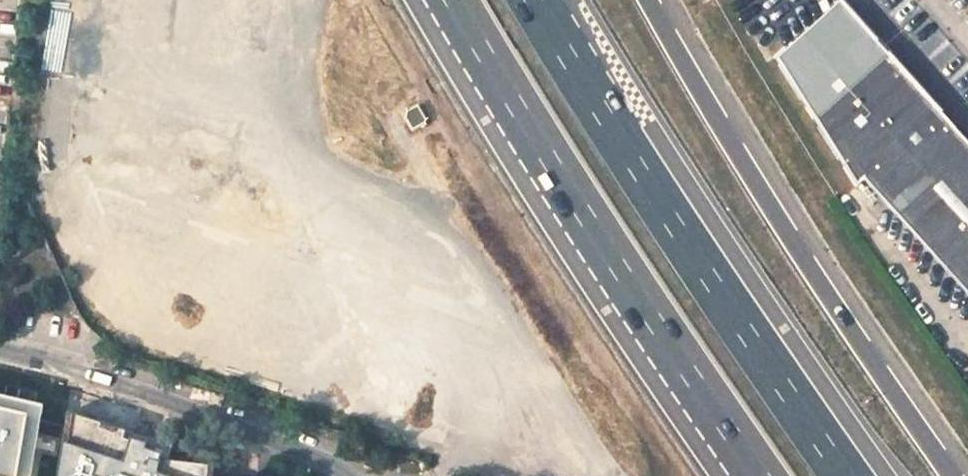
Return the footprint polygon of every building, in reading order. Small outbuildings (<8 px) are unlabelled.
[(840,0),(776,42),(816,110),(813,102),(810,90),(808,78),(808,66),(810,54),(812,42),(818,28),(826,15),(838,2),(840,0)] [(967,289),(967,139),(840,0),(838,2),(826,15),(818,28),(812,42),(810,54),(808,66),(808,78),(810,90),(813,102),(816,110),(864,190),(873,184),(967,289)] [(107,92),(106,29),(42,30),(43,93),(107,92)] [(0,396),(0,475),(31,475),(43,406),(0,396)] [(67,415),(57,475),(213,475),(214,470),(168,464),(172,450),(67,415)]
